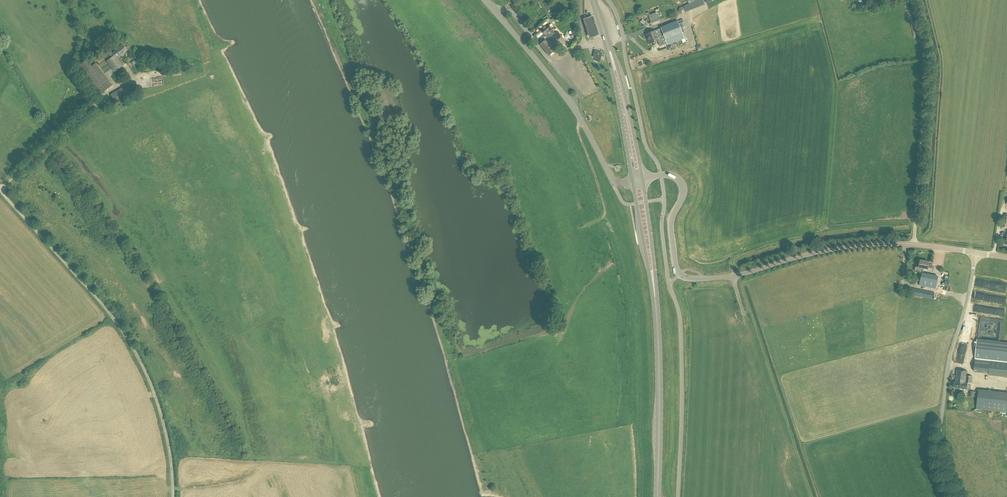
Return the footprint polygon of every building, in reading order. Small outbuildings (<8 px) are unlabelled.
[(684,6),(686,12),(705,4),(703,0),(698,0),(689,4),(684,6)] [(544,3),(550,15),(554,12),(553,10),(554,9),(551,3),(548,2),(544,3)] [(649,12),(645,13),(646,16),(649,15),(651,23),(659,20),(656,12),(650,14),(649,12)] [(593,14),(584,17),(590,36),(599,33),(593,14)] [(682,19),(678,21),(678,20),(661,27),(661,28),(646,34),(650,43),(658,40),(660,46),(667,43),(668,45),(685,38),(682,32),(684,31),(683,28),(686,27),(684,21),(683,21),(682,19)] [(541,29),(544,33),(545,34),(552,29),(548,24),(541,29)] [(555,33),(552,29),(545,34),(544,33),(536,39),(548,55),(565,41),(556,31),(555,33)] [(105,54),(106,55),(109,59),(106,61),(114,72),(123,65),(116,57),(119,54),(120,55),(126,50),(122,44),(115,50),(116,50),(112,54),(109,51),(105,54)] [(595,50),(594,56),(596,57),(595,60),(600,61),(602,52),(595,50)] [(75,68),(96,97),(112,85),(101,70),(97,74),(86,59),(75,68)] [(110,94),(116,104),(133,94),(127,84),(110,94)] [(923,273),(923,268),(927,269),(927,270),(932,271),(933,265),(928,264),(929,261),(920,260),(918,267),(915,266),(915,271),(920,272),(919,273),(917,280),(920,281),(922,273),(923,273)] [(920,281),(918,289),(912,288),(910,295),(933,299),(934,292),(929,291),(929,287),(935,289),(938,276),(923,273),(922,273),(920,281)] [(973,370),(978,371),(978,366),(986,366),(985,371),(989,372),(989,370),(1005,372),(1004,375),(1006,376),(1006,342),(977,338),(977,340),(977,342),(973,370)] [(955,382),(954,387),(970,389),(971,384),(971,383),(972,383),(972,376),(966,376),(967,371),(957,370),(956,382),(955,382)] [(979,389),(976,409),(996,411),(998,392),(979,389)]
